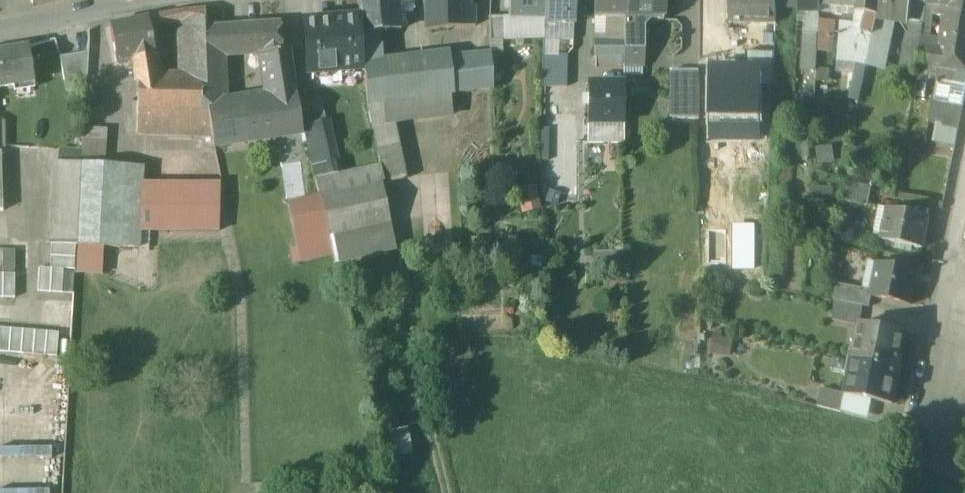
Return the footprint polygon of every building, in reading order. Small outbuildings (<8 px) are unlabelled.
[(360,18),(362,34),(382,32),(402,30),(398,0),(359,0),(360,18)] [(429,30),(476,26),(475,8),(464,8),(464,0),(428,0),(429,30)] [(464,8),(475,8),(474,0),(464,0),(464,8)] [(509,18),(545,17),(544,0),(510,0),(509,18)] [(545,17),(545,22),(576,23),(577,23),(577,0),(544,0),(545,17)] [(593,18),(596,18),(612,18),(624,18),(625,0),(594,0),(593,18)] [(624,18),(624,21),(651,22),(663,22),(664,0),(625,0),(624,18)] [(729,24),(749,25),(749,18),(776,20),(776,9),(777,0),(730,0),(729,24)] [(776,9),(786,10),(799,10),(799,0),(777,0),(776,9)] [(799,10),(799,13),(810,13),(820,12),(821,7),(821,0),(799,0),(799,10)] [(821,7),(835,8),(844,8),(845,7),(857,9),(858,0),(821,0),(821,7)] [(857,9),(857,12),(870,14),(879,16),(881,0),(858,0),(857,9)] [(879,16),(878,20),(895,23),(906,24),(906,23),(911,13),(913,1),(917,1),(918,0),(881,0),(879,16)] [(927,2),(925,15),(934,16),(940,17),(941,11),(949,12),(946,35),(964,37),(964,0),(927,0),(927,2)] [(917,1),(913,1),(911,13),(906,23),(911,23),(923,25),(925,15),(927,2),(917,1)] [(857,9),(845,7),(844,8),(835,8),(835,13),(844,14),(843,22),(856,24),(857,12),(857,9)] [(205,9),(179,13),(179,14),(149,19),(151,31),(183,25),(184,78),(201,79),(207,79),(206,27),(205,9)] [(786,10),(776,9),(776,20),(775,26),(785,26),(786,10)] [(799,10),(786,10),(785,26),(790,26),(790,27),(798,27),(799,13),(799,10)] [(820,12),(810,13),(810,17),(807,18),(806,35),(819,36),(820,20),(820,12)] [(856,24),(855,34),(859,35),(863,35),(864,32),(865,21),(867,19),(870,14),(857,12),(856,24)] [(870,14),(867,19),(865,21),(864,32),(875,34),(878,20),(879,16),(870,14)] [(934,16),(925,15),(923,25),(923,28),(929,29),(932,29),(934,16)] [(345,17),(332,18),(332,20),(319,21),(319,19),(308,20),(308,22),(304,22),(308,74),(315,73),(364,70),(364,68),(363,68),(360,34),(362,34),(360,18),(345,19),(345,17)] [(505,17),(490,17),(490,40),(501,40),(505,39),(505,38),(505,17)] [(545,17),(509,18),(505,17),(505,38),(544,36),(545,22),(545,17)] [(612,18),(596,18),(596,42),(611,42),(612,18)] [(149,19),(109,26),(117,61),(133,58),(155,55),(151,31),(149,19)] [(835,22),(820,20),(819,36),(818,52),(831,53),(833,33),(834,33),(835,22)] [(895,23),(878,20),(875,34),(872,45),(890,48),(895,23)] [(651,22),(624,21),(624,42),(624,55),(624,66),(644,66),(645,28),(651,22)] [(576,23),(545,22),(544,36),(544,40),(575,41),(576,23)] [(843,22),(842,22),(839,61),(857,63),(861,47),(858,46),(859,35),(855,34),(856,24),(843,22)] [(281,23),(220,26),(221,54),(265,50),(266,52),(283,51),(282,48),(281,23)] [(923,25),(911,23),(906,60),(920,63),(921,56),(919,56),(921,41),(923,28),(923,25)] [(220,26),(206,27),(207,79),(201,79),(201,108),(209,107),(222,105),(221,54),(220,26)] [(362,34),(360,34),(363,68),(364,68),(364,67),(364,66),(380,65),(378,45),(383,45),(382,32),(362,34)] [(875,34),(864,32),(863,35),(859,35),(858,46),(861,47),(871,49),(872,45),(875,34)] [(819,36),(806,35),(805,51),(817,52),(818,52),(819,36)] [(946,35),(944,45),(942,59),(939,76),(938,79),(964,85),(964,37),(946,35)] [(501,40),(490,40),(491,52),(491,55),(502,54),(501,40)] [(927,42),(921,41),(919,56),(921,56),(942,59),(944,45),(927,42)] [(596,42),(594,42),(594,55),(595,55),(624,55),(624,42),(611,42),(596,42)] [(0,51),(0,88),(14,86),(35,82),(29,46),(0,51)] [(271,99),(257,101),(263,140),(302,134),(289,48),(282,48),(283,51),(266,52),(265,53),(271,99)] [(817,52),(805,51),(804,69),(815,70),(817,52)] [(491,52),(450,57),(455,94),(493,90),(492,75),(491,55),(491,52)] [(88,53),(61,57),(64,81),(87,77),(88,53)] [(502,54),(491,55),(492,75),(501,74),(504,74),(503,54),(502,54)] [(155,55),(133,58),(137,78),(140,78),(159,78),(155,55)] [(567,56),(543,55),(543,69),(567,69),(567,56)] [(624,55),(595,55),(595,69),(624,70),(624,66),(624,55)] [(942,59),(921,56),(920,63),(918,72),(939,76),(942,59)] [(380,65),(364,67),(364,68),(364,70),(368,104),(389,102),(450,95),(455,94),(450,57),(380,65)] [(708,63),(707,140),(760,141),(760,64),(708,63)] [(567,69),(543,69),(542,85),(566,86),(567,69)] [(827,69),(818,69),(817,81),(826,81),(827,69)] [(701,71),(674,71),(673,120),(700,120),(701,71)] [(87,77),(64,81),(66,93),(86,90),(87,77)] [(159,78),(140,78),(138,131),(213,134),(209,107),(201,108),(201,79),(184,78),(159,78)] [(938,79),(934,100),(942,102),(964,106),(964,85),(938,79)] [(609,84),(588,84),(588,124),(624,123),(624,94),(609,94),(609,84)] [(450,95),(389,102),(393,123),(452,116),(450,95)] [(942,102),(934,100),(930,125),(940,127),(940,128),(961,128),(962,121),(939,117),(942,102)] [(222,105),(209,107),(213,134),(215,147),(263,140),(257,101),(222,105)] [(389,102),(368,104),(378,150),(398,146),(393,123),(389,102)] [(942,102),(939,117),(962,121),(964,106),(942,102)] [(327,122),(305,127),(314,168),(336,163),(327,122)] [(624,123),(588,124),(588,142),(625,142),(624,123)] [(108,128),(84,127),(83,142),(107,143),(108,128)] [(107,143),(83,142),(83,151),(82,164),(106,165),(107,143)] [(398,146),(378,150),(386,183),(405,179),(398,146)] [(757,195),(757,146),(735,146),(735,195),(757,195)] [(83,151),(61,150),(59,162),(82,164),(83,151)] [(82,164),(59,162),(54,245),(77,246),(82,164)] [(336,163),(314,168),(316,180),(338,175),(336,163)] [(106,165),(82,164),(77,246),(140,250),(141,227),(144,187),(145,168),(106,165)] [(338,175),(316,180),(320,199),(329,237),(390,224),(377,167),(338,175)] [(874,181),(847,176),(846,188),(872,193),(874,181)] [(535,182),(515,187),(522,212),(542,207),(535,182)] [(220,188),(144,187),(141,227),(220,228),(220,188)] [(872,193),(846,188),(845,201),(869,206),(872,193)] [(320,199),(289,206),(302,261),(333,254),(329,237),(320,199)] [(882,209),(876,238),(884,240),(890,210),(882,209)] [(931,217),(890,209),(890,210),(884,240),(925,248),(931,217)] [(734,225),(733,268),(754,269),(755,225),(734,225)] [(54,245),(48,244),(46,267),(61,268),(76,269),(77,246),(54,245)] [(14,249),(3,249),(3,273),(14,273),(14,249)] [(25,250),(14,249),(14,273),(25,274),(25,250)] [(880,263),(870,261),(864,288),(874,290),(880,263)] [(874,290),(873,298),(880,299),(887,264),(880,263),(874,290)] [(919,271),(887,264),(880,299),(912,305),(919,271)] [(60,292),(61,268),(46,267),(35,266),(34,291),(60,292)] [(3,296),(17,296),(17,274),(4,274),(3,296)] [(864,288),(838,283),(836,301),(865,306),(870,307),(873,298),(874,290),(864,288)] [(865,306),(836,301),(834,322),(861,327),(862,326),(865,306)] [(908,335),(862,326),(861,327),(854,360),(901,369),(908,335)] [(7,352),(9,328),(0,327),(0,351),(7,352)] [(7,352),(19,353),(21,329),(9,328),(7,352)] [(19,353),(31,354),(33,330),(21,329),(19,353)] [(31,354),(43,355),(45,331),(33,330),(31,354)] [(43,355),(55,355),(57,332),(45,331),(43,355)] [(729,354),(733,339),(713,334),(709,349),(729,354)] [(901,369),(854,360),(846,395),(893,404),(901,369)] [(846,395),(824,389),(819,407),(842,413),(846,395)] [(380,413),(385,430),(400,426),(395,409),(380,413)] [(390,428),(392,454),(409,453),(408,427),(390,428)] [(11,456),(11,463),(48,461),(47,445),(0,447),(0,456),(11,456)] [(48,467),(14,469),(14,470),(0,470),(0,481),(1,492),(49,492),(48,467)]
